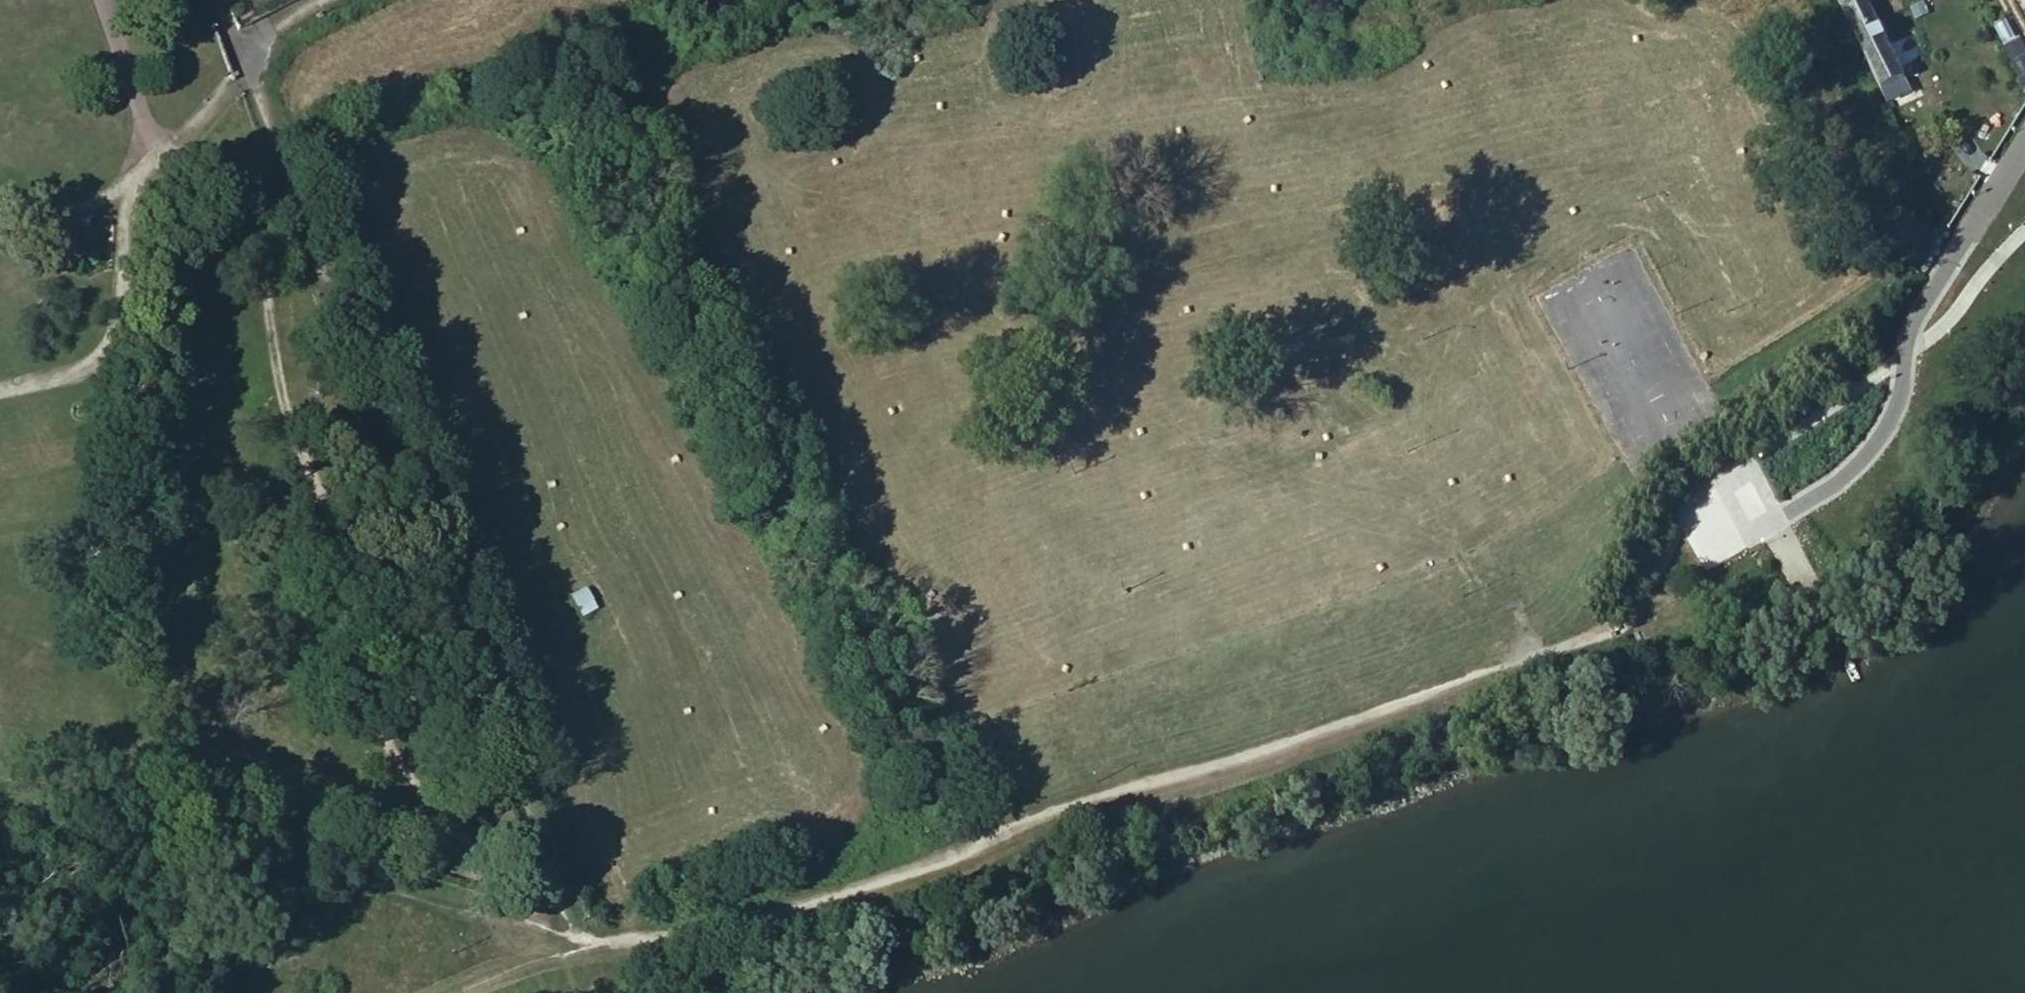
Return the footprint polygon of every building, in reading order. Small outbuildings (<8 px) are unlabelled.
[(1880,89),(1903,78),(1865,0),(1838,0),(1880,89)] [(1994,24),(2007,50),(2017,45),(2004,19),(1994,24)] [(2007,50),(2022,81),(2024,80),(2024,45),(2023,42),(2017,45),(2007,50)]
